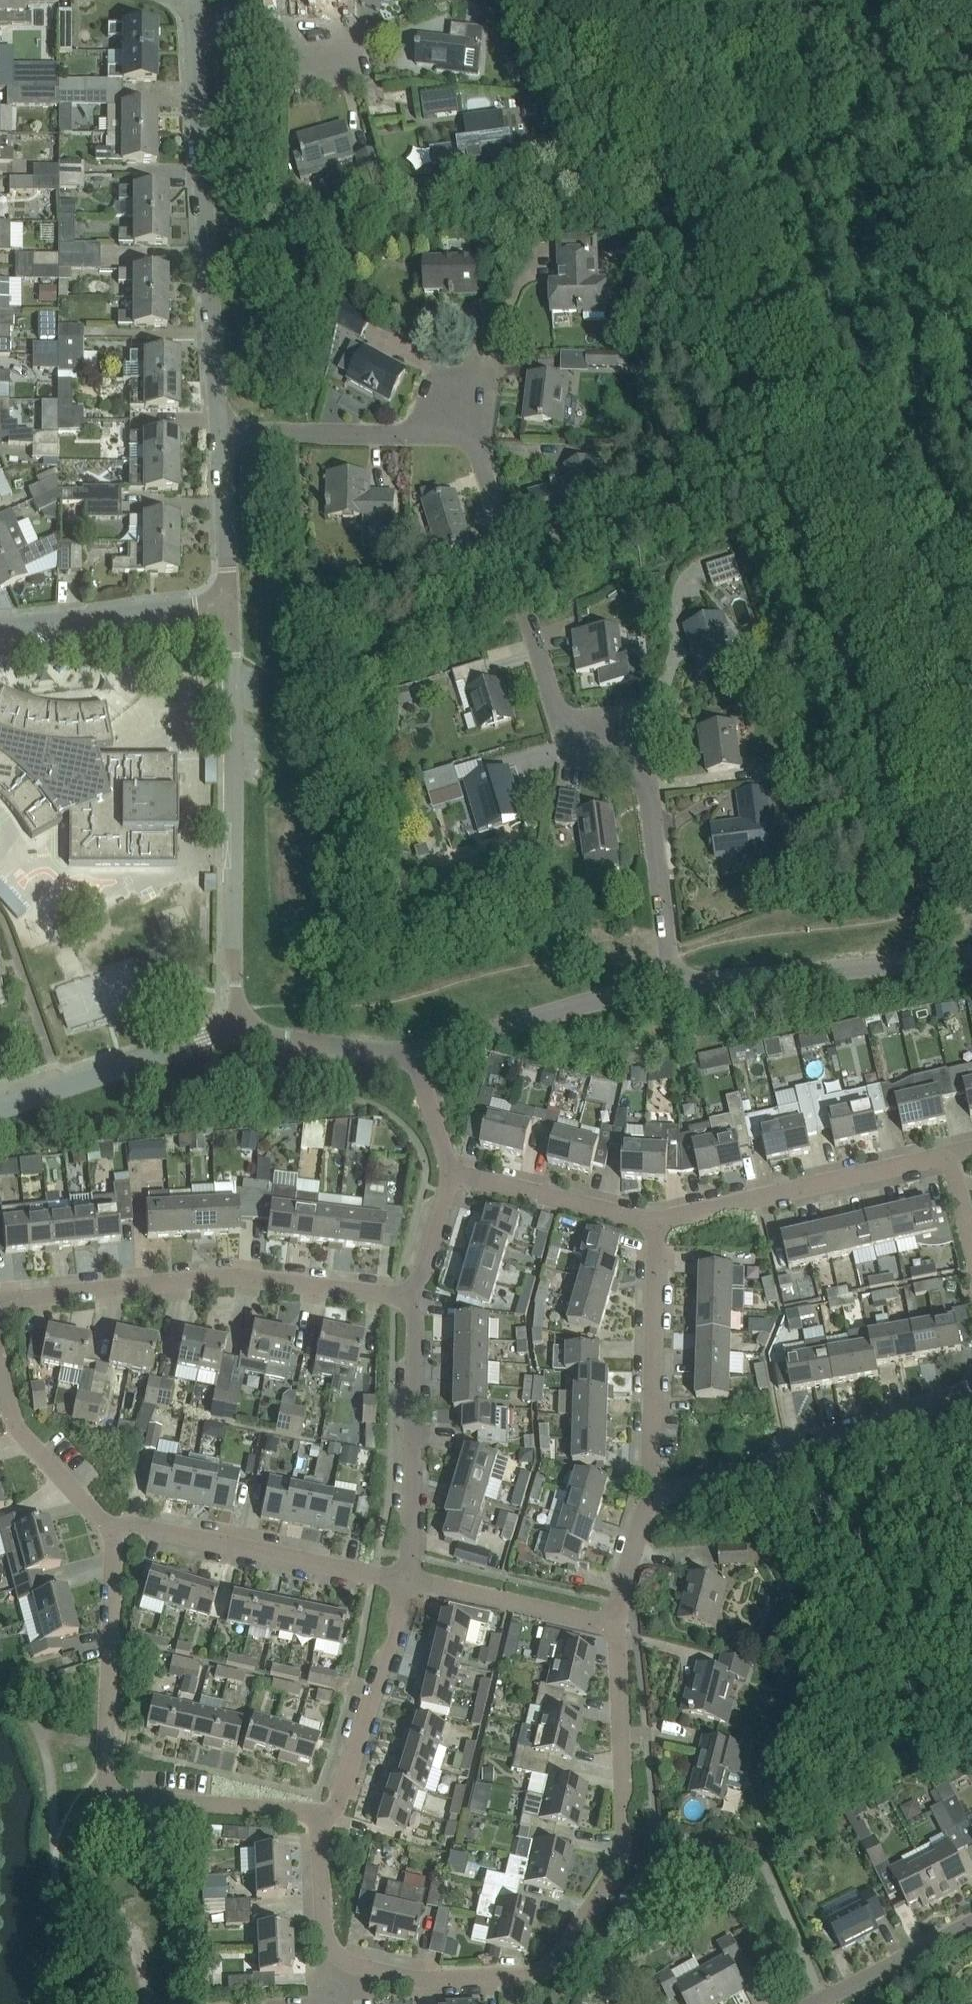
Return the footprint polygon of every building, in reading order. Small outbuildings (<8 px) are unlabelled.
[(26,25),(26,14),(23,14),(23,0),(0,0),(0,25),(26,25)] [(482,13),(497,8),(494,0),(477,0),(482,13)] [(71,52),(72,30),(72,10),(59,10),(58,52),(71,52)] [(124,53),(146,53),(156,53),(156,25),(108,24),(108,38),(124,38),(124,53)] [(417,36),(417,38),(421,38),(418,65),(464,72),(466,51),(482,53),(484,29),(452,25),(451,40),(417,36)] [(156,79),(156,53),(146,53),(124,53),(124,68),(108,68),(108,80),(124,80),(124,81),(156,81),(156,79)] [(59,90),(59,65),(13,65),(13,67),(0,67),(0,89),(7,89),(59,90)] [(99,81),(59,80),(59,90),(59,94),(99,94),(99,81)] [(59,106),(59,94),(59,90),(7,89),(7,106),(59,106)] [(422,96),(424,116),(461,112),(459,92),(422,96)] [(99,94),(59,94),(59,106),(99,106),(99,94)] [(523,101),(525,117),(539,115),(537,99),(523,101)] [(156,107),(124,107),(124,108),(107,108),(107,135),(145,135),(155,136),(156,107)] [(461,161),(461,165),(514,158),(511,137),(507,138),(503,115),(465,120),(469,144),(458,145),(459,149),(455,150),(454,146),(434,148),(437,168),(457,166),(457,162),(461,161)] [(318,134),(299,139),(303,153),(302,153),(303,155),(296,157),(302,180),(333,172),(331,163),(354,157),(345,124),(317,131),(318,134)] [(155,136),(145,135),(107,135),(107,150),(96,150),(96,162),(156,163),(156,161),(155,161),(155,136)] [(12,162),(12,149),(0,149),(0,162),(12,162)] [(386,183),(382,170),(377,151),(358,156),(367,188),(386,183)] [(58,178),(58,176),(58,163),(58,166),(34,166),(33,178),(58,178)] [(58,163),(58,176),(84,176),(84,163),(58,163)] [(84,176),(58,176),(58,178),(58,189),(84,188),(84,176)] [(57,189),(58,189),(58,178),(33,178),(33,179),(10,178),(9,190),(57,192),(57,189)] [(134,202),(134,217),(167,217),(167,189),(134,188),(134,190),(119,190),(119,202),(134,202)] [(75,215),(75,199),(60,199),(60,215),(75,215)] [(59,230),(74,230),(74,217),(59,217),(59,230)] [(167,243),(167,217),(134,217),(134,233),(118,233),(118,244),(167,244),(167,243)] [(10,223),(0,223),(0,251),(10,251),(10,223)] [(497,265),(498,244),(498,240),(482,239),(482,240),(481,265),(497,265)] [(630,240),(631,249),(641,248),(639,239),(630,240)] [(59,244),(58,254),(59,257),(100,257),(100,244),(59,244)] [(59,267),(59,257),(58,254),(15,254),(15,267),(59,267)] [(554,328),(555,328),(554,313),(584,312),(585,321),(606,320),(606,311),(605,283),(598,283),(597,254),(560,255),(561,284),(552,284),(554,328)] [(59,267),(59,269),(100,269),(100,257),(59,257),(59,267)] [(477,295),(476,285),(476,259),(426,260),(427,292),(451,292),(451,296),(455,296),(477,295)] [(59,269),(59,267),(15,267),(15,280),(59,280),(59,269)] [(133,284),(133,300),(167,299),(167,270),(134,270),(134,272),(118,272),(118,284),(133,284)] [(9,312),(9,280),(0,280),(0,312),(9,312)] [(67,280),(59,280),(59,298),(67,298),(67,280)] [(40,303),(56,303),(56,287),(40,287),(40,303)] [(117,314),(117,326),(167,326),(167,325),(166,325),(167,299),(133,300),(133,314),(117,314)] [(336,324),(361,338),(371,319),(346,305),(336,324)] [(10,356),(10,329),(13,329),(13,313),(9,313),(9,312),(0,312),(0,356),(10,356)] [(38,336),(57,336),(57,315),(51,315),(51,321),(38,321),(38,336)] [(58,326),(58,338),(83,338),(83,326),(58,326)] [(58,356),(58,369),(58,380),(79,380),(79,373),(83,373),(83,338),(58,338),(58,344),(58,356)] [(32,356),(58,356),(58,344),(32,344),(32,356)] [(366,350),(350,380),(390,401),(406,371),(366,350)] [(146,381),(178,381),(178,352),(130,352),(130,365),(126,365),(126,380),(132,380),(146,381)] [(618,367),(618,355),(588,354),(588,366),(618,367)] [(58,369),(58,356),(32,356),(32,369),(58,369)] [(10,385),(10,372),(0,372),(0,385),(10,385)] [(563,424),(569,380),(530,375),(525,420),(563,424)] [(58,415),(58,420),(84,420),(84,408),(72,408),(72,381),(79,381),(79,380),(58,380),(58,381),(59,380),(58,411),(58,415)] [(146,408),(178,408),(178,407),(178,381),(146,381),(132,380),(132,395),(130,395),(130,407),(146,408)] [(9,438),(9,444),(33,444),(33,433),(33,432),(17,432),(17,423),(9,423),(9,400),(0,400),(0,438),(9,438)] [(84,420),(58,420),(58,433),(58,434),(83,434),(84,420)] [(58,434),(58,433),(40,433),(33,433),(33,444),(32,446),(57,446),(57,434),(58,434)] [(178,434),(146,434),(146,435),(130,435),(129,461),(168,461),(177,461),(178,434)] [(57,458),(57,446),(32,446),(32,458),(43,458),(43,467),(57,467),(57,458)] [(542,527),(551,525),(591,513),(587,499),(603,494),(593,459),(567,467),(572,482),(531,494),(545,539),(546,539),(542,527)] [(177,461),(168,461),(129,461),(129,490),(178,490),(178,489),(177,489),(177,461)] [(36,478),(39,484),(57,476),(57,468),(36,478)] [(382,527),(394,527),(394,493),(369,493),(370,476),(330,475),(329,517),(383,518),(382,527)] [(29,489),(34,500),(57,489),(57,476),(29,489)] [(421,491),(440,554),(471,545),(455,493),(444,496),(441,485),(421,491)] [(57,489),(34,500),(39,512),(57,504),(57,489)] [(58,503),(82,503),(82,490),(58,490),(58,503)] [(121,503),(82,503),(80,503),(80,514),(86,517),(86,518),(121,519),(121,503)] [(144,544),(167,544),(177,544),(177,516),(145,516),(145,517),(129,517),(128,529),(144,529),(144,544)] [(16,524),(0,531),(0,561),(27,548),(27,549),(39,544),(28,521),(17,526),(16,524)] [(21,571),(57,555),(57,572),(69,572),(69,543),(57,543),(57,535),(39,544),(27,549),(27,548),(0,561),(0,591),(25,580),(21,571)] [(69,543),(69,572),(82,572),(83,543),(69,543)] [(167,544),(144,544),(129,544),(128,560),(111,560),(111,572),(178,572),(178,571),(177,571),(177,544),(167,544)] [(736,557),(707,566),(713,586),(742,578),(736,557)] [(700,672),(710,669),(737,660),(723,616),(686,628),(700,672)] [(601,686),(629,682),(643,681),(641,657),(623,659),(620,627),(573,633),(576,657),(575,657),(575,661),(576,661),(577,673),(599,670),(601,686)] [(77,671),(105,668),(104,656),(75,660),(77,671)] [(486,662),(453,672),(457,684),(465,682),(480,729),(495,725),(496,727),(499,726),(498,724),(513,719),(517,732),(518,732),(505,689),(495,692),(486,662)] [(409,688),(408,685),(394,690),(397,698),(399,707),(414,703),(409,688)] [(1,798),(5,802),(12,810),(16,815),(20,819),(23,824),(26,829),(29,834),(32,839),(62,821),(59,816),(69,813),(69,865),(176,865),(176,832),(178,832),(178,791),(177,791),(177,757),(97,757),(95,748),(104,747),(113,745),(106,704),(101,705),(90,706),(85,707),(79,707),(74,707),(63,706),(53,705),(47,704),(42,703),(32,700),(21,697),(16,695),(6,690),(0,687),(0,797),(1,798)] [(709,773),(719,771),(741,768),(735,725),(700,729),(702,747),(705,746),(709,773)] [(766,782),(794,778),(792,766),(764,769),(766,782)] [(454,767),(424,777),(430,795),(460,786),(454,767)] [(509,768),(466,781),(481,831),(524,818),(509,768)] [(717,857),(727,856),(755,852),(755,855),(776,852),(772,820),(770,820),(766,790),(738,794),(742,823),(713,827),(717,857)] [(562,791),(558,811),(556,824),(570,826),(581,825),(587,871),(604,868),(602,854),(618,852),(612,809),(583,813),(580,795),(562,791)] [(0,881),(0,899),(17,918),(27,910),(0,881)] [(952,1002),(934,1006),(937,1022),(956,1018),(952,1002)] [(914,1018),(902,1021),(905,1033),(917,1030),(914,1018)] [(882,1023),(869,1026),(871,1038),(885,1035),(882,1023)] [(835,1030),(838,1044),(850,1041),(847,1027),(835,1030)] [(816,1048),(813,1036),(800,1039),(803,1052),(816,1048)] [(780,1040),(765,1043),(769,1058),(783,1055),(780,1040)] [(766,1056),(763,1043),(745,1047),(730,1051),(733,1063),(766,1056)] [(698,1053),(701,1071),(731,1067),(729,1049),(698,1053)] [(634,1084),(649,1084),(649,1069),(634,1069),(634,1084)] [(544,1073),(541,1085),(553,1088),(556,1076),(544,1073)] [(914,1078),(914,1079),(925,1127),(947,1122),(940,1090),(918,1095),(914,1078)] [(903,1132),(925,1127),(914,1079),(893,1088),(889,1085),(880,1087),(882,1098),(883,1098),(887,1112),(898,1109),(903,1132)] [(964,1084),(971,1116),(971,1082),(964,1084)] [(857,1142),(855,1133),(849,1110),(846,1096),(826,1101),(822,1085),(810,1088),(820,1133),(832,1130),(836,1147),(857,1142)] [(855,1133),(857,1142),(879,1137),(874,1114),(887,1112),(883,1098),(882,1098),(880,1087),(846,1095),(846,1096),(849,1110),(855,1133)] [(782,1126),(787,1148),(789,1158),(812,1152),(808,1136),(820,1133),(810,1088),(797,1091),(800,1105),(778,1110),(782,1126)] [(481,1096),(479,1104),(491,1107),(493,1099),(481,1096)] [(744,1168),(742,1158),(740,1149),(751,1146),(750,1143),(745,1118),(740,1096),(727,1098),(731,1117),(710,1121),(711,1124),(719,1163),(722,1173),(744,1168)] [(545,1120),(547,1112),(536,1110),(534,1118),(545,1120)] [(789,1158),(787,1148),(782,1126),(778,1110),(745,1118),(750,1143),(763,1140),(768,1162),(789,1158)] [(561,1115),(547,1112),(545,1120),(559,1123),(561,1115)] [(502,1151),(504,1142),(510,1119),(489,1114),(481,1146),(502,1151)] [(510,1119),(504,1142),(502,1151),(525,1157),(533,1125),(510,1119)] [(359,1122),(358,1132),(371,1134),(372,1123),(359,1122)] [(722,1173),(719,1163),(711,1124),(689,1129),(690,1133),(681,1135),(682,1139),(680,1140),(683,1175),(699,1171),(700,1178),(722,1173)] [(333,1138),(346,1139),(348,1127),(335,1125),(333,1138)] [(577,1137),(570,1168),(592,1174),(594,1164),(605,1167),(610,1146),(611,1146),(612,1137),(614,1128),(604,1126),(602,1133),(583,1128),(580,1137),(577,1137)] [(612,1137),(611,1146),(624,1146),(623,1179),(645,1180),(647,1128),(627,1127),(627,1130),(614,1128),(612,1137)] [(647,1128),(645,1180),(667,1181),(668,1174),(683,1175),(680,1140),(682,1139),(681,1135),(680,1130),(647,1128)] [(548,1163),(570,1168),(577,1137),(556,1131),(548,1163)] [(256,1151),(258,1135),(243,1133),(241,1149),(256,1151)] [(191,1151),(204,1150),(203,1139),(190,1139),(191,1151)] [(188,1152),(187,1140),(175,1141),(175,1152),(188,1152)] [(129,1143),(129,1162),(165,1161),(164,1142),(129,1143)] [(86,1149),(87,1163),(97,1162),(95,1148),(86,1149)] [(73,1164),(87,1163),(86,1149),(72,1150),(73,1164)] [(42,1171),(41,1158),(19,1160),(20,1173),(22,1173),(42,1171)] [(268,1181),(269,1158),(258,1158),(257,1181),(268,1181)] [(18,1172),(16,1160),(4,1161),(4,1162),(6,1173),(18,1172)] [(114,1175),(115,1185),(130,1183),(129,1174),(114,1175)] [(242,1190),(255,1191),(256,1181),(243,1180),(242,1190)] [(271,1205),(293,1207),(294,1208),(296,1194),(296,1190),(273,1187),(272,1193),(267,1193),(268,1183),(256,1181),(255,1191),(254,1219),(269,1220),(271,1205)] [(92,1211),(95,1234),(96,1243),(120,1241),(118,1223),(133,1221),(131,1195),(130,1186),(130,1183),(115,1185),(114,1185),(115,1195),(92,1198),(93,1211),(92,1211)] [(238,1200),(235,1201),(234,1184),(214,1185),(215,1202),(213,1202),(215,1235),(240,1234),(238,1200)] [(169,1204),(168,1204),(170,1237),(192,1236),(190,1192),(169,1193),(169,1204)] [(191,1192),(190,1192),(192,1236),(215,1235),(213,1202),(191,1203),(191,1192)] [(45,1195),(46,1205),(60,1203),(58,1193),(45,1195)] [(290,1230),(289,1240),(312,1243),(313,1233),(315,1210),(317,1196),(296,1194),(294,1208),(293,1207),(290,1230)] [(358,1238),(357,1248),(381,1251),(383,1236),(397,1238),(405,1210),(387,1208),(388,1199),(364,1196),(362,1216),(360,1216),(358,1238)] [(73,1246),(96,1243),(95,1234),(92,1211),(93,1211),(92,1198),(92,1197),(70,1200),(72,1213),(70,1214),(72,1236),(73,1246)] [(911,1207),(908,1207),(910,1217),(916,1239),(918,1239),(919,1245),(953,1242),(953,1245),(955,1244),(945,1203),(944,1204),(944,1205),(932,1208),(931,1202),(921,1204),(921,1200),(910,1203),(911,1207)] [(168,1204),(146,1205),(147,1238),(170,1237),(168,1204)] [(49,1238),(47,1216),(46,1205),(23,1206),(24,1218),(27,1241),(28,1251),(50,1248),(49,1238)] [(267,1237),(289,1240),(290,1230),(293,1207),(271,1205),(269,1220),(267,1237)] [(888,1212),(890,1222),(895,1244),(898,1256),(920,1251),(919,1245),(918,1239),(916,1239),(910,1217),(908,1207),(888,1212)] [(313,1233),(312,1243),(334,1245),(335,1235),(338,1213),(317,1210),(315,1210),(313,1233)] [(478,1231),(492,1235),(514,1242),(520,1219),(489,1210),(483,1232),(478,1231)] [(866,1217),(869,1227),(874,1249),(895,1244),(890,1222),(888,1212),(866,1217)] [(334,1245),(357,1248),(358,1238),(360,1216),(338,1213),(335,1235),(334,1245)] [(70,1214),(47,1216),(49,1238),(50,1248),(73,1246),(72,1236),(70,1214)] [(845,1222),(848,1232),(853,1254),(874,1249),(869,1227),(866,1217),(845,1222)] [(27,1241),(24,1218),(2,1221),(5,1253),(28,1251),(27,1241)] [(825,1227),(827,1237),(832,1259),(853,1254),(848,1232),(845,1222),(825,1227)] [(804,1232),(806,1241),(811,1263),(832,1259),(827,1237),(825,1227),(804,1232)] [(472,1253),(481,1256),(503,1263),(509,1242),(514,1243),(514,1242),(492,1235),(478,1231),(472,1253)] [(804,1232),(782,1237),(789,1268),(811,1263),(806,1241),(804,1232)] [(550,1235),(541,1233),(537,1245),(546,1247),(550,1235)] [(589,1233),(583,1255),(619,1265),(615,1263),(621,1242),(589,1233)] [(556,1237),(552,1249),(561,1251),(565,1239),(556,1237)] [(546,1247),(537,1245),(534,1257),(543,1259),(546,1247)] [(561,1251),(552,1249),(549,1261),(558,1264),(561,1251)] [(465,1275),(475,1278),(497,1284),(503,1263),(481,1256),(472,1253),(465,1275)] [(582,1278),(603,1284),(613,1287),(619,1265),(583,1255),(583,1256),(588,1258),(582,1278)] [(925,1278),(937,1275),(936,1266),(923,1269),(925,1278)] [(700,1289),(733,1290),(733,1289),(745,1290),(746,1268),(734,1268),(701,1267),(700,1289)] [(913,1281),(925,1278),(923,1269),(911,1272),(913,1281)] [(497,1284),(475,1278),(465,1275),(459,1298),(491,1307),(497,1284)] [(883,1287),(895,1284),(893,1275),(881,1278),(883,1287)] [(533,1294),(537,1279),(528,1277),(524,1292),(533,1294)] [(613,1287),(603,1284),(582,1278),(576,1300),(607,1309),(613,1287)] [(779,1281),(782,1291),(794,1287),(792,1278),(779,1281)] [(871,1290),(883,1287),(881,1278),(869,1281),(871,1290)] [(764,1282),(767,1294),(776,1292),(773,1280),(764,1282)] [(550,1293),(552,1283),(543,1281),(540,1291),(550,1293)] [(939,1281),(926,1284),(928,1293),(941,1290),(939,1281)] [(916,1296),(928,1293),(926,1284),(914,1286),(916,1296)] [(842,1299),(854,1297),(852,1288),(840,1290),(842,1299)] [(699,1311),(743,1312),(744,1292),(733,1292),(733,1290),(700,1289),(699,1311)] [(829,1302),(842,1299),(840,1290),(827,1293),(829,1302)] [(897,1290),(884,1293),(886,1302),(899,1299),(897,1290)] [(540,1291),(536,1305),(545,1308),(550,1293),(540,1291)] [(524,1292),(521,1301),(530,1303),(533,1294),(524,1292)] [(779,1304),(776,1292),(767,1294),(769,1306),(779,1304)] [(874,1305),(886,1302),(884,1293),(872,1296),(874,1305)] [(856,1306),(854,1297),(842,1299),(844,1308),(856,1306)] [(842,1299),(829,1302),(831,1311),(844,1308),(842,1299)] [(576,1300),(569,1323),(600,1332),(607,1309),(576,1300)] [(813,1308),(800,1311),(802,1321),(815,1318),(813,1308)] [(940,1355),(962,1351),(961,1347),(971,1345),(971,1340),(966,1309),(953,1312),(955,1319),(934,1323),(938,1345),(940,1355)] [(732,1333),(743,1333),(743,1312),(699,1311),(699,1333),(709,1333),(732,1333)] [(790,1324),(802,1321),(800,1311),(787,1314),(790,1324)] [(458,1317),(457,1340),(467,1340),(489,1340),(490,1318),(458,1317)] [(772,1338),(777,1326),(768,1323),(764,1334),(772,1338)] [(919,1359),(940,1355),(938,1345),(934,1323),(913,1327),(917,1349),(919,1359)] [(250,1344),(242,1342),(236,1371),(266,1377),(276,1330),(254,1326),(250,1344)] [(322,1327),(313,1374),(333,1379),(330,1392),(331,1392),(343,1331),(322,1327)] [(895,1353),(897,1362),(919,1359),(917,1349),(913,1327),(891,1330),(895,1353)] [(61,1368),(58,1382),(59,1383),(69,1333),(47,1329),(46,1332),(41,1360),(40,1364),(61,1368)] [(517,1329),(518,1342),(527,1341),(526,1329),(517,1329)] [(115,1330),(108,1366),(129,1370),(137,1335),(115,1330)] [(276,1330),(266,1377),(286,1381),(287,1377),(293,1378),(297,1358),(291,1357),(295,1334),(276,1330)] [(879,1376),(877,1366),(870,1334),(869,1330),(849,1333),(856,1370),(857,1380),(879,1376)] [(870,1334),(877,1366),(883,1365),(897,1362),(895,1353),(891,1330),(870,1334)] [(343,1331),(331,1392),(339,1394),(341,1384),(353,1387),(364,1336),(343,1331)] [(544,1343),(543,1331),(533,1332),(534,1344),(544,1343)] [(184,1332),(177,1367),(198,1371),(195,1383),(196,1383),(205,1336),(184,1332)] [(69,1333),(59,1383),(79,1387),(89,1337),(69,1333)] [(732,1333),(709,1333),(699,1333),(698,1354),(731,1355),(732,1333)] [(850,1348),(830,1352),(835,1374),(836,1384),(857,1380),(856,1370),(849,1333),(848,1334),(850,1348)] [(768,1350),(772,1338),(764,1334),(759,1346),(768,1350)] [(137,1335),(129,1370),(150,1374),(157,1339),(137,1335)] [(205,1336),(196,1383),(217,1387),(211,1417),(223,1419),(228,1394),(235,1358),(222,1355),(225,1340),(205,1336)] [(457,1363),(467,1363),(489,1364),(489,1340),(467,1340),(457,1340),(457,1363)] [(809,1355),(813,1378),(815,1388),(836,1384),(835,1374),(830,1352),(828,1340),(807,1343),(809,1355)] [(528,1354),(527,1341),(518,1342),(519,1354),(528,1354)] [(792,1392),(815,1388),(813,1378),(809,1355),(807,1343),(784,1347),(787,1366),(776,1368),(780,1389),(791,1387),(792,1392)] [(599,1372),(600,1348),(567,1347),(566,1371),(576,1372),(599,1372)] [(698,1376),(730,1377),(731,1355),(698,1354),(698,1376)] [(466,1386),(488,1386),(489,1364),(467,1363),(457,1363),(456,1386),(466,1386)] [(757,1368),(759,1380),(768,1378),(766,1366),(757,1368)] [(576,1393),(598,1394),(608,1395),(609,1372),(599,1372),(576,1372),(576,1393)] [(524,1389),(534,1390),(535,1377),(526,1376),(524,1389)] [(697,1398),(707,1398),(730,1399),(730,1377),(698,1376),(697,1398)] [(534,1390),(543,1391),(545,1378),(535,1377),(534,1390)] [(762,1392),(771,1391),(768,1378),(759,1380),(762,1392)] [(145,1404),(157,1406),(162,1381),(150,1379),(145,1404)] [(162,1381),(157,1406),(169,1408),(174,1384),(162,1381)] [(43,1383),(30,1385),(34,1410),(39,1410),(46,1409),(46,1407),(43,1383)] [(465,1409),(497,1409),(497,1408),(487,1408),(488,1386),(466,1386),(456,1386),(455,1409),(465,1409)] [(533,1402),(534,1390),(524,1389),(523,1401),(533,1402)] [(543,1391),(534,1390),(533,1402),(542,1404),(543,1391)] [(85,1420),(90,1395),(78,1393),(72,1418),(85,1420)] [(598,1417),(608,1417),(608,1395),(598,1394),(576,1393),(575,1416),(598,1417)] [(235,1421),(240,1396),(228,1394),(223,1419),(235,1421)] [(97,1423),(102,1397),(90,1395),(85,1420),(97,1423)] [(363,1424),(375,1424),(376,1398),(364,1398),(363,1424)] [(277,1430),(289,1432),(294,1407),(282,1405),(277,1430)] [(40,1415),(52,1415),(52,1414),(53,1406),(46,1407),(46,1409),(39,1410),(39,1412),(40,1415)] [(294,1407),(289,1432),(301,1435),(306,1410),(294,1407)] [(509,1447),(509,1409),(497,1409),(465,1409),(455,1409),(455,1410),(465,1410),(464,1433),(479,1433),(479,1443),(509,1447)] [(597,1440),(607,1440),(608,1417),(598,1417),(575,1416),(574,1439),(597,1440)] [(161,1427),(149,1424),(143,1449),(156,1451),(161,1427)] [(212,1434),(213,1427),(203,1425),(201,1436),(207,1437),(212,1434)] [(539,1427),(540,1439),(550,1438),(549,1426),(539,1427)] [(534,1436),(525,1437),(525,1450),(535,1449),(534,1436)] [(550,1438),(540,1439),(541,1451),(551,1450),(550,1438)] [(265,1452),(277,1454),(279,1442),(267,1439),(265,1452)] [(606,1464),(607,1440),(597,1440),(574,1439),(574,1463),(606,1464)] [(298,1454),(301,1442),(293,1441),(291,1452),(298,1454)] [(311,1446),(309,1457),(318,1458),(320,1448),(311,1446)] [(338,1456),(339,1449),(331,1447),(330,1454),(338,1456)] [(342,1447),(339,1460),(356,1464),(359,1450),(342,1447)] [(460,1471),(491,1480),(497,1457),(467,1448),(460,1471)] [(146,1495),(168,1499),(176,1459),(154,1455),(146,1495)] [(251,1476),(255,1456),(248,1455),(244,1474),(251,1476)] [(498,1456),(492,1478),(504,1481),(510,1459),(498,1456)] [(176,1459),(168,1499),(189,1503),(198,1458),(189,1457),(187,1467),(175,1465),(177,1459),(176,1459)] [(217,1473),(218,1468),(219,1463),(198,1458),(189,1503),(210,1508),(212,1498),(217,1473)] [(321,1493),(323,1483),(326,1466),(317,1464),(315,1473),(304,1527),(325,1531),(332,1495),(321,1493)] [(217,1473),(212,1498),(210,1508),(232,1512),(240,1472),(218,1468),(217,1473)] [(454,1493),(484,1501),(491,1480),(460,1471),(454,1493)] [(526,1490),(531,1474),(522,1471),(517,1488),(526,1490)] [(304,1527),(315,1473),(306,1472),(302,1489),(291,1487),(292,1483),(291,1483),(283,1522),(304,1527)] [(571,1494),(602,1504),(609,1481),(577,1472),(571,1494)] [(537,1475),(534,1487),(543,1490),(546,1478),(537,1475)] [(261,1518),(283,1522),(291,1483),(269,1479),(261,1518)] [(543,1490),(534,1487),(530,1500),(539,1502),(543,1490)] [(512,1506),(521,1508),(526,1490),(517,1488),(512,1506)] [(332,1495),(325,1531),(347,1535),(355,1495),(333,1491),(332,1495)] [(447,1514),(483,1525),(484,1524),(478,1522),(484,1501),(454,1493),(447,1514)] [(596,1526),(602,1504),(571,1494),(564,1516),(596,1526)] [(26,1514),(0,1521),(0,1533),(2,1532),(8,1555),(23,1551),(44,1545),(54,1543),(48,1520),(29,1525),(26,1514)] [(445,1539),(455,1541),(460,1543),(477,1548),(483,1525),(447,1514),(447,1516),(452,1517),(445,1539)] [(506,1526),(515,1529),(519,1517),(509,1514),(506,1526)] [(744,1514),(730,1519),(734,1528),(747,1524),(744,1514)] [(554,1536),(589,1548),(596,1526),(564,1516),(558,1536),(554,1535),(554,1536)] [(525,1519),(521,1531),(530,1534),(534,1521),(525,1519)] [(511,1541),(515,1529),(506,1526),(502,1539),(511,1541)] [(530,1534),(521,1531),(517,1543),(526,1546),(530,1534)] [(589,1548),(554,1536),(547,1560),(578,1569),(584,1547),(589,1548)] [(13,1576),(16,1590),(44,1582),(41,1571),(60,1566),(54,1543),(44,1545),(23,1551),(8,1555),(13,1576)] [(491,1552),(477,1548),(460,1543),(455,1559),(485,1567),(488,1568),(492,1552),(491,1552)] [(720,1566),(723,1565),(749,1564),(748,1547),(719,1549),(720,1566)] [(151,1570),(148,1580),(142,1598),(165,1605),(175,1571),(166,1569),(164,1574),(151,1570)] [(175,1571),(165,1605),(187,1612),(195,1584),(182,1580),(184,1574),(175,1571)] [(679,1620),(715,1630),(728,1583),(691,1573),(679,1620)] [(72,1610),(66,1588),(47,1593),(44,1582),(16,1590),(19,1599),(24,1623),(38,1619),(62,1613),(72,1610)] [(195,1584),(187,1612),(209,1618),(219,1585),(209,1582),(208,1588),(195,1584)] [(246,1597),(232,1594),(227,1623),(250,1627),(253,1609),(257,1593),(247,1591),(246,1597)] [(253,1609),(250,1627),(272,1632),(276,1613),(278,1604),(265,1601),(266,1595),(257,1593),(253,1609)] [(276,1613),(272,1632),(294,1637),(298,1618),(301,1602),(292,1600),(291,1606),(278,1604),(276,1613)] [(316,1641),(320,1623),(322,1613),(309,1610),(311,1604),(301,1602),(298,1618),(294,1637),(316,1641)] [(432,1628),(447,1632),(465,1637),(469,1623),(487,1627),(490,1616),(449,1606),(447,1615),(441,1614),(438,1627),(432,1626),(432,1628)] [(31,1643),(35,1657),(62,1650),(59,1639),(78,1634),(72,1610),(62,1613),(38,1619),(44,1640),(31,1643)] [(335,1615),(322,1613),(320,1623),(316,1641),(314,1653),(337,1658),(346,1612),(336,1610),(335,1615)] [(432,1654),(435,1655),(460,1661),(465,1637),(447,1632),(432,1628),(428,1645),(434,1646),(432,1654)] [(595,1653),(576,1648),(579,1636),(544,1628),(541,1640),(535,1661),(555,1666),(581,1672),(590,1675),(595,1653)] [(139,1643),(141,1635),(131,1632),(129,1632),(127,1641),(131,1642),(139,1643)] [(139,1643),(153,1647),(155,1638),(141,1635),(139,1643)] [(488,1650),(497,1652),(501,1639),(492,1636),(488,1650)] [(155,1638),(153,1647),(167,1650),(169,1641),(155,1638)] [(192,1647),(177,1643),(175,1651),(189,1655),(192,1647)] [(517,1648),(506,1645),(503,1657),(515,1660),(517,1648)] [(494,1666),(497,1652),(488,1650),(485,1663),(494,1666)] [(460,1661),(435,1655),(432,1654),(427,1672),(422,1670),(420,1677),(454,1686),(460,1661)] [(226,1664),(240,1667),(242,1659),(228,1655),(226,1664)] [(683,1712),(721,1722),(733,1677),(745,1680),(749,1663),(723,1656),(719,1672),(701,1667),(694,1694),(688,1692),(683,1712)] [(184,1670),(186,1662),(172,1659),(171,1667),(184,1670)] [(242,1659),(240,1667),(254,1670),(256,1662),(242,1659)] [(199,1665),(186,1662),(184,1670),(197,1673),(199,1665)] [(270,1673),(284,1677),(286,1669),(272,1665),(270,1673)] [(538,1696),(562,1702),(564,1691),(585,1696),(590,1675),(581,1672),(555,1666),(549,1686),(541,1684),(538,1696)] [(334,1674),(337,1674),(342,1675),(344,1669),(335,1667),(334,1674)] [(230,1680),(232,1670),(217,1668),(216,1677),(230,1680)] [(307,1683),(333,1689),(337,1674),(311,1668),(307,1683)] [(286,1669),(284,1677),(298,1680),(300,1673),(286,1669)] [(246,1673),(232,1670),(230,1680),(244,1682),(246,1673)] [(195,1680),(184,1677),(181,1691),(180,1694),(194,1697),(194,1694),(197,1680),(195,1680)] [(420,1704),(429,1706),(448,1711),(454,1686),(420,1677),(417,1689),(423,1691),(420,1704)] [(478,1694),(487,1697),(491,1682),(481,1679),(478,1694)] [(270,1689),(284,1692),(286,1685),(272,1682),(270,1689)] [(286,1685),(284,1692),(298,1695),(300,1688),(286,1685)] [(316,1700),(327,1703),(330,1704),(332,1695),(318,1691),(316,1700)] [(478,1694),(473,1713),(483,1715),(487,1697),(478,1694)] [(559,1712),(562,1702),(538,1696),(535,1707),(531,1706),(525,1726),(566,1736),(575,1738),(580,1717),(559,1712)] [(203,1746),(212,1748),(216,1732),(220,1714),(219,1713),(222,1701),(202,1697),(199,1709),(198,1709),(193,1727),(191,1737),(204,1740),(203,1746)] [(158,1735),(168,1738),(171,1722),(175,1703),(153,1698),(146,1726),(159,1729),(158,1735)] [(171,1722),(168,1738),(177,1740),(178,1734),(191,1737),(193,1727),(198,1709),(175,1703),(171,1722)] [(216,1732),(212,1748),(221,1750),(223,1744),(236,1747),(243,1719),(220,1714),(216,1732)] [(253,1715),(246,1739),(243,1749),(252,1752),(254,1746),(267,1750),(270,1741),(276,1722),(253,1715)] [(404,1737),(438,1748),(445,1725),(416,1717),(412,1730),(407,1728),(404,1737)] [(302,1718),(299,1730),(297,1729),(287,1763),(296,1765),(298,1760),(311,1764),(323,1725),(302,1718)] [(276,1722),(270,1741),(267,1750),(279,1754),(278,1760),(287,1763),(297,1729),(276,1722)] [(514,1758),(546,1766),(549,1755),(570,1760),(575,1738),(566,1736),(525,1726),(522,1726),(514,1758)] [(402,1761),(431,1770),(438,1748),(404,1737),(401,1746),(406,1748),(402,1761)] [(723,1800),(730,1773),(737,1775),(744,1749),(704,1739),(691,1793),(723,1800)] [(466,1742),(462,1760),(471,1762),(476,1744),(466,1742)] [(781,1761),(794,1764),(797,1755),(783,1751),(781,1761)] [(572,1805),(582,1807),(587,1786),(544,1776),(546,1766),(514,1758),(512,1768),(532,1773),(527,1794),(572,1805)] [(471,1762),(462,1760),(458,1778),(467,1780),(471,1762)] [(390,1781),(424,1791),(431,1770),(402,1761),(398,1773),(393,1771),(390,1781)] [(494,1768),(482,1768),(482,1782),(494,1782),(494,1768)] [(377,1800),(411,1811),(418,1790),(424,1792),(424,1791),(390,1781),(386,1793),(380,1791),(377,1800)] [(456,1786),(452,1801),(462,1803),(465,1788),(456,1786)] [(582,1807),(572,1805),(527,1794),(519,1826),(521,1827),(520,1827),(553,1835),(556,1824),(577,1829),(582,1807)] [(970,1822),(957,1796),(944,1803),(957,1828),(967,1848),(971,1845),(971,1826),(970,1822)] [(488,1802),(472,1798),(469,1811),(485,1815),(488,1802)] [(376,1825),(404,1834),(411,1811),(377,1800),(374,1810),(380,1812),(376,1825)] [(462,1803),(452,1801),(449,1816),(458,1818),(462,1803)] [(916,1801),(903,1806),(908,1819),(921,1814),(916,1801)] [(861,1803),(851,1809),(856,1819),(867,1814),(861,1803)] [(957,1828),(944,1803),(932,1809),(948,1842),(934,1849),(936,1854),(922,1862),(941,1899),(958,1891),(954,1884),(967,1877),(955,1854),(967,1848),(957,1828)] [(861,1845),(873,1839),(863,1821),(852,1827),(859,1839),(861,1845)] [(447,1824),(444,1837),(452,1839),(456,1826),(447,1824)] [(211,1827),(210,1836),(210,1838),(222,1839),(223,1828),(211,1827)] [(528,1862),(557,1869),(567,1872),(572,1850),(551,1845),(553,1835),(520,1827),(518,1837),(533,1841),(528,1862)] [(222,1839),(222,1840),(248,1842),(248,1830),(223,1828),(222,1839)] [(854,1845),(859,1839),(852,1834),(848,1839),(854,1845)] [(861,1845),(875,1871),(888,1864),(875,1837),(873,1839),(861,1845)] [(199,1840),(199,1874),(205,1874),(210,1874),(210,1840),(199,1840)] [(254,1849),(255,1873),(290,1872),(289,1856),(283,1856),(283,1848),(254,1849)] [(447,1874),(463,1877),(467,1857),(450,1854),(450,1858),(448,1866),(447,1874)] [(484,1885),(484,1886),(517,1894),(519,1883),(523,1884),(528,1862),(509,1858),(504,1878),(486,1874),(484,1885)] [(567,1872),(557,1869),(528,1862),(523,1884),(562,1893),(567,1872)] [(907,1869),(905,1865),(891,1872),(909,1907),(921,1901),(925,1908),(941,1899),(922,1862),(907,1869)] [(360,1891),(373,1894),(379,1870),(366,1867),(360,1891)] [(290,1872),(255,1873),(256,1897),(285,1896),(285,1888),(290,1888),(290,1872)] [(226,1877),(204,1878),(204,1900),(227,1899),(226,1877)] [(438,1908),(444,1884),(432,1881),(426,1906),(438,1908)] [(375,1936),(390,1940),(402,1886),(387,1882),(383,1903),(374,1901),(368,1929),(376,1931),(375,1936)] [(402,1886),(390,1940),(406,1943),(407,1938),(416,1940),(422,1911),(420,1911),(424,1891),(402,1886)] [(484,1886),(476,1918),(520,1929),(530,1931),(535,1909),(514,1904),(517,1894),(484,1886)] [(829,1923),(842,1949),(843,1950),(878,1932),(873,1922),(884,1916),(871,1891),(860,1896),(864,1904),(849,1912),(845,1903),(829,1912),(833,1920),(829,1923)] [(224,1900),(225,1913),(250,1912),(249,1899),(224,1900)] [(444,1936),(450,1911),(438,1909),(433,1933),(444,1936)] [(250,1912),(225,1913),(225,1925),(250,1924),(250,1912)] [(525,1952),(530,1931),(520,1929),(476,1918),(471,1939),(525,1952)] [(257,1926),(258,1950),(293,1949),(292,1933),(286,1933),(286,1925),(257,1926)] [(719,2003),(720,2003),(746,1990),(738,1976),(749,1970),(731,1938),(719,1944),(727,1959),(702,1972),(696,1960),(695,1961),(719,2003)] [(500,1950),(490,1948),(488,1958),(497,1960),(500,1950)] [(293,1949),(258,1950),(259,1975),(288,1973),(288,1965),(293,1965),(293,1949)] [(695,1961),(671,1974),(669,1972),(657,1979),(669,2001),(681,1995),(686,2003),(719,2003),(695,1961)] [(602,1975),(613,1984),(622,1972),(610,1963),(602,1975)] [(228,1978),(228,1990),(253,1989),(253,1977),(228,1978)]
